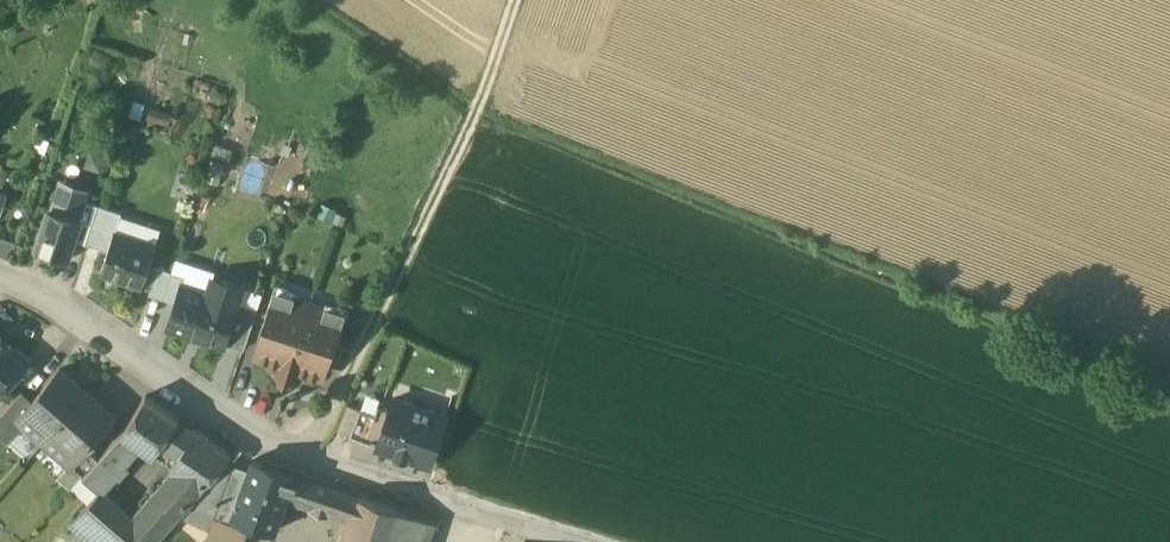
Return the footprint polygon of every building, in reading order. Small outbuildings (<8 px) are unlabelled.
[(6,189),(9,169),(0,168),(0,188),(6,189)] [(86,196),(58,187),(51,210),(78,219),(86,196)] [(122,212),(98,204),(86,243),(108,250),(114,231),(116,231),(122,212)] [(51,210),(48,209),(35,248),(69,258),(81,220),(78,219),(51,210)] [(116,231),(114,231),(108,250),(101,272),(142,285),(156,244),(116,231)] [(158,267),(149,294),(163,298),(172,271),(158,267)] [(172,271),(163,298),(177,303),(183,284),(185,275),(172,271)] [(209,292),(183,284),(177,303),(169,326),(223,344),(224,342),(238,301),(242,286),(214,277),(209,292)] [(278,292),(257,355),(281,363),(278,373),(294,378),(297,368),(320,376),(341,313),(278,292)] [(238,301),(224,342),(244,349),(258,308),(238,301)] [(0,337),(0,390),(26,360),(0,337)] [(31,402),(18,418),(23,423),(44,441),(87,393),(60,369),(31,402)] [(0,416),(0,432),(9,440),(23,423),(18,418),(31,402),(20,393),(0,416)] [(87,393),(44,441),(70,463),(71,465),(87,447),(113,416),(87,393)] [(178,418),(146,396),(121,432),(99,457),(83,475),(99,490),(100,489),(101,490),(102,489),(117,473),(118,474),(127,464),(124,461),(139,444),(154,454),(178,418)] [(430,464),(446,415),(395,398),(391,410),(379,445),(379,447),(430,464)] [(338,430),(351,435),(361,409),(348,404),(338,430)] [(375,414),(361,409),(351,435),(379,445),(391,410),(378,405),(375,414)] [(195,429),(178,418),(154,454),(170,466),(195,429)] [(231,454),(195,429),(170,466),(169,467),(173,470),(133,516),(132,517),(157,539),(178,516),(225,462),(231,454)] [(70,463),(57,478),(70,489),(83,475),(99,457),(87,447),(71,465),(70,463)] [(294,473),(255,459),(234,517),(233,518),(243,521),(273,532),(286,495),(294,473)] [(178,516),(212,529),(218,511),(234,517),(250,472),(225,462),(178,516)] [(360,496),(294,473),(286,495),(353,516),(360,496)] [(102,489),(101,490),(100,489),(99,490),(75,517),(104,541),(155,541),(157,539),(132,517),(133,516),(102,489)] [(401,510),(360,496),(353,516),(345,541),(390,541),(401,510)] [(438,523),(401,510),(390,541),(431,541),(438,523)] [(218,511),(212,529),(208,541),(236,541),(243,521),(233,518),(234,517),(218,511)]
